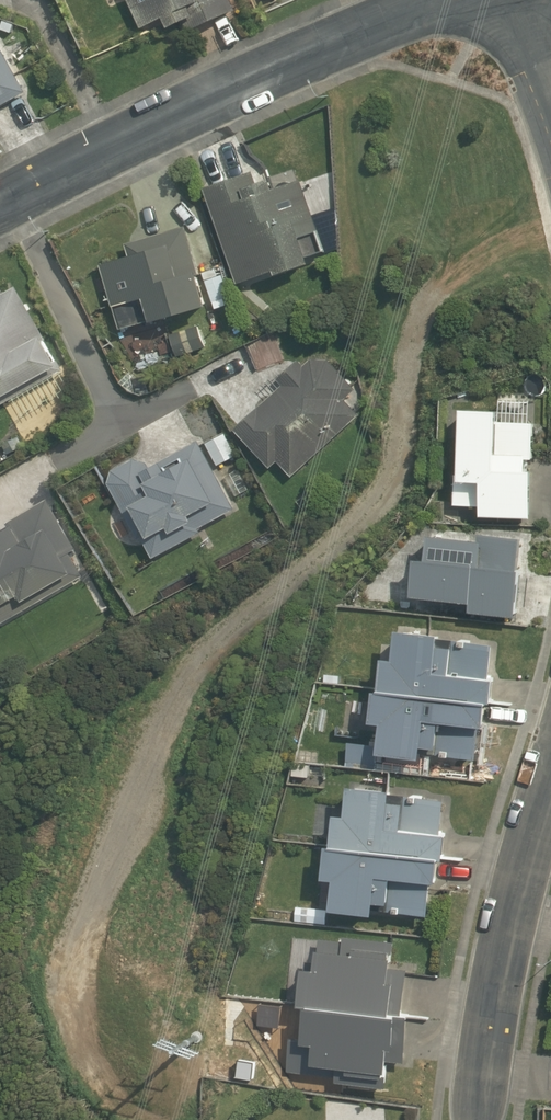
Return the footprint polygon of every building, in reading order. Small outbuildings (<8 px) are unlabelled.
[(234,0),(131,0),(145,30),(170,19),(175,28),(188,22),(192,31),(239,10),(234,0)] [(0,35),(0,112),(33,93),(0,35)] [(262,186),(257,172),(210,189),(241,285),(283,272),(285,277),(319,265),(308,238),(323,233),(305,182),(281,191),(278,181),(262,186)] [(160,324),(217,307),(206,272),(204,272),(190,226),(129,244),(134,258),(105,266),(118,307),(121,307),(128,330),(159,321),(160,324)] [(20,288),(0,299),(0,409),(67,371),(66,369),(68,367),(50,336),(48,337),(20,288)] [(282,463),(296,479),(365,416),(348,400),(360,390),(334,361),(316,359),(308,367),(303,362),(282,381),(287,385),(239,431),(275,470),(282,463)] [(478,513),(529,514),(529,465),(524,465),(524,457),(531,457),(532,419),(495,417),(495,406),(457,404),(455,476),(452,476),(452,504),(479,503),(478,513)] [(204,529),(240,510),(203,442),(162,463),(164,466),(155,470),(152,464),(139,460),(117,471),(114,484),(156,560),(207,533),(204,529)] [(84,550),(54,500),(12,525),(15,530),(9,534),(6,529),(0,528),(0,625),(4,626),(90,575),(77,554),(84,550)] [(467,607),(513,612),(521,533),(477,529),(476,536),(425,531),(423,554),(411,553),(407,591),(468,597),(467,607)] [(483,700),(489,701),(492,672),(487,672),(490,644),(487,644),(488,641),(430,634),(431,631),(394,627),(391,654),(378,653),(375,682),(369,682),(365,717),(376,718),(373,746),(417,751),(417,748),(472,754),(476,721),(480,721),(483,700)] [(330,808),(327,841),(323,841),(319,874),(330,875),(327,906),(371,911),(371,909),(424,914),(428,878),(434,879),(436,857),(441,858),(444,831),(440,830),(444,796),(387,790),(388,784),(347,780),(344,810),(330,808)] [(386,1061),(405,1062),(409,1009),(404,1009),(408,964),(389,962),(392,938),(342,934),(341,940),(318,938),(318,946),(314,946),(312,964),(299,963),(296,999),(300,999),(297,1035),(279,1033),(278,1052),(287,1052),(285,1072),(331,1076),(331,1081),(384,1085),(386,1061)]
